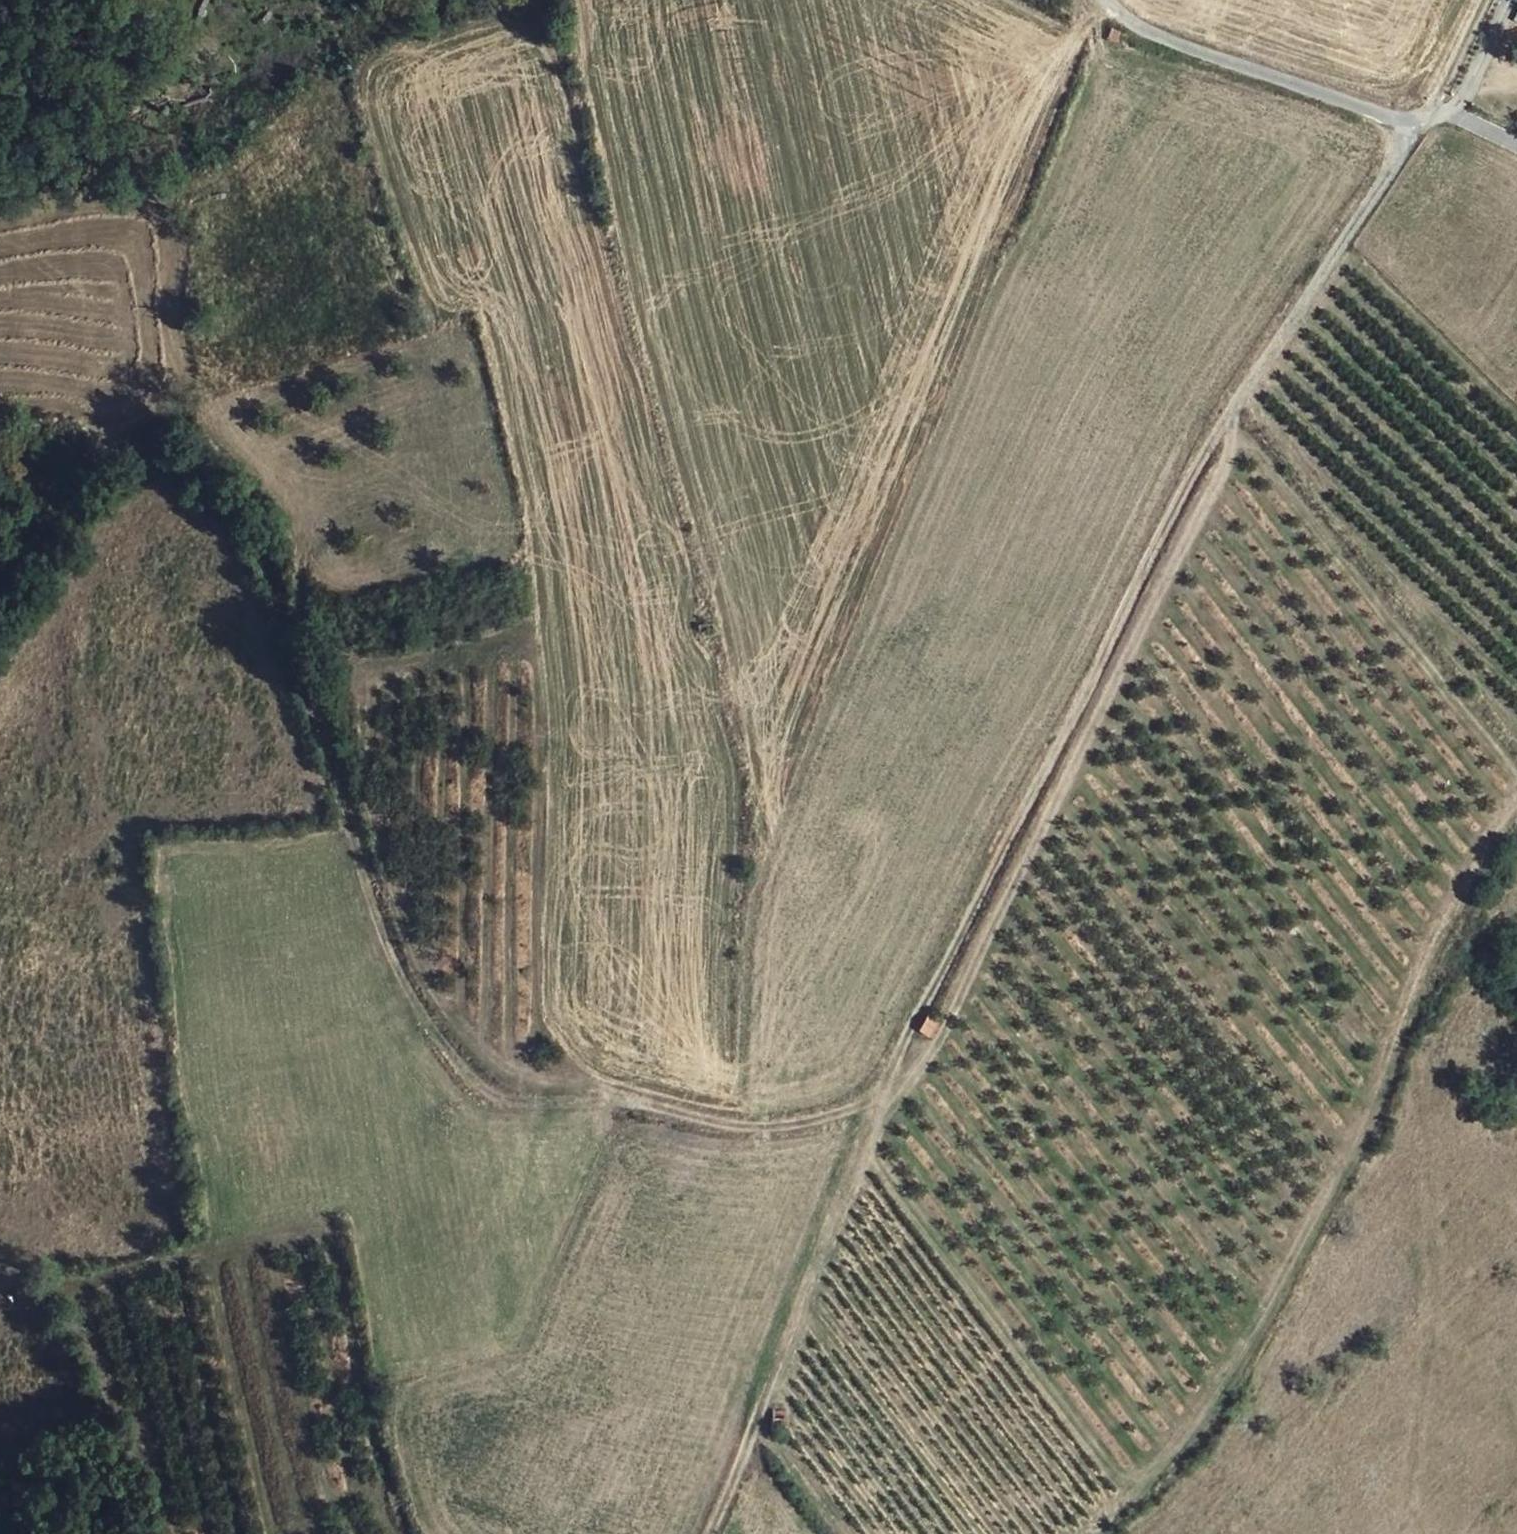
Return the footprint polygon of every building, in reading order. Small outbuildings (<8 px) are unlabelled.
[(927,1038),(936,1020),(922,1013),(913,1030),(927,1038)]
